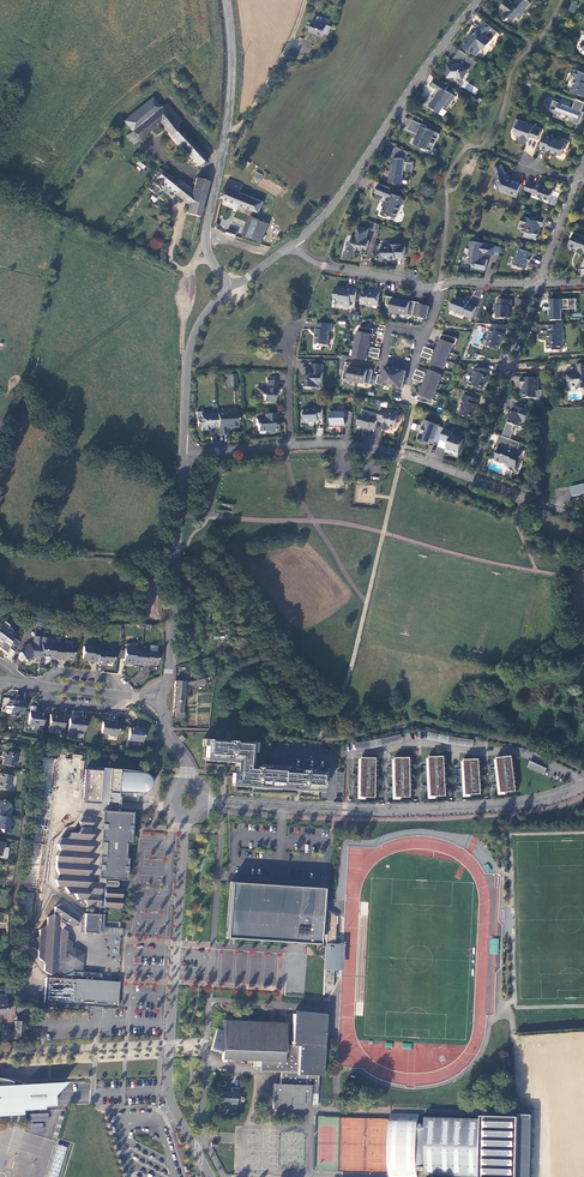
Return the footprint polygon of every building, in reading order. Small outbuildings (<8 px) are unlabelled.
[(521,18),(524,13),(524,12),(531,3),(527,0),(517,0),(515,3),(513,3),(510,0),(506,0),(501,7),(506,11),(502,16),(507,20),(510,17),(514,20),(518,16),(521,18)] [(574,14),(578,5),(572,2),(568,11),(574,14)] [(311,15),(309,20),(304,32),(311,34),(318,36),(319,34),(323,35),(327,27),(322,25),(315,22),(316,17),(311,15)] [(472,40),(468,38),(462,46),(470,51),(470,50),(477,55),(482,50),(485,49),(498,32),(485,21),(474,36),(475,37),(472,40)] [(475,59),(462,52),(460,50),(456,57),(457,58),(455,61),(450,61),(450,63),(449,63),(449,70),(450,70),(450,75),(457,75),(464,79),(465,76),(466,77),(468,72),(470,69),(475,59)] [(572,92),(580,95),(581,93),(583,94),(583,72),(574,69),(572,75),(575,76),(573,82),(574,85),(572,92)] [(448,108),(456,96),(446,90),(449,85),(437,78),(432,85),(438,90),(435,95),(437,97),(435,99),(433,97),(427,105),(433,109),(434,107),(441,112),(445,106),(448,108)] [(466,82),(463,88),(476,95),(479,89),(466,82)] [(124,122),(132,132),(127,136),(133,144),(160,123),(170,135),(185,151),(193,144),(176,126),(181,122),(166,103),(161,108),(152,98),(124,122)] [(578,122),(581,123),(583,116),(583,111),(583,108),(583,101),(577,99),(574,108),(569,106),(571,102),(563,99),(562,103),(554,100),(554,101),(554,100),(551,108),(556,110),(555,111),(562,116),(564,113),(565,114),(564,114),(571,116),(572,116),(570,121),(578,124),(577,124),(578,124),(578,122)] [(413,119),(408,129),(420,134),(419,136),(417,135),(414,142),(432,151),(435,144),(430,142),(432,136),(438,139),(440,133),(427,127),(427,126),(413,119)] [(528,136),(539,140),(542,131),(534,128),(534,125),(517,119),(514,127),(517,128),(516,130),(517,130),(515,135),(520,137),(519,141),(527,143),(529,138),(528,138),(528,136)] [(553,137),(553,138),(545,135),(541,147),(548,150),(549,150),(549,149),(553,150),(552,152),(562,155),(564,149),(566,148),(568,144),(560,141),(559,139),(553,137)] [(185,151),(198,166),(202,167),(207,162),(206,159),(193,144),(185,151)] [(408,152),(401,149),(396,146),(393,153),(392,158),(394,158),(393,163),(392,168),(391,168),(389,182),(397,183),(397,181),(403,181),(404,169),(406,170),(405,171),(413,172),(414,161),(407,160),(407,161),(405,161),(405,159),(409,152),(408,152)] [(139,159),(136,164),(143,169),(146,165),(139,159)] [(507,173),(505,172),(501,164),(495,167),(498,174),(498,175),(497,176),(498,179),(498,180),(497,182),(499,187),(500,187),(500,190),(506,193),(507,191),(514,194),(518,195),(522,184),(508,179),(509,177),(507,173)] [(176,183),(159,169),(155,175),(157,177),(148,189),(155,194),(159,189),(163,192),(161,196),(164,193),(167,188),(171,191),(188,205),(189,205),(193,192),(192,191),(179,180),(176,183)] [(259,181),(262,174),(256,171),(253,178),(259,181)] [(189,205),(188,205),(186,214),(199,217),(209,182),(196,178),(192,191),(193,192),(189,205)] [(536,185),(528,182),(525,189),(538,194),(538,196),(543,198),(543,199),(550,202),(554,189),(537,183),(536,185)] [(256,216),(260,206),(245,200),(236,196),(238,192),(239,188),(227,183),(219,201),(256,216)] [(391,188),(380,183),(376,192),(384,196),(382,201),(384,202),(383,206),(385,207),(382,214),(386,215),(389,217),(389,215),(396,217),(401,205),(399,203),(401,197),(389,192),(391,188)] [(523,216),(522,222),(525,223),(523,229),(526,231),(525,236),(537,240),(541,226),(543,226),(546,217),(537,215),(536,219),(532,218),(523,216)] [(248,221),(241,239),(251,242),(258,224),(248,221)] [(266,228),(258,224),(251,242),(260,245),(266,228)] [(362,248),(367,249),(370,240),(367,239),(369,229),(358,226),(355,237),(354,237),(353,241),(352,241),(352,242),(349,241),(347,249),(346,250),(344,256),(351,258),(352,255),(355,256),(357,249),(362,250),(362,248)] [(575,232),(570,245),(579,248),(578,251),(583,254),(583,253),(583,235),(575,232)] [(488,259),(482,258),(483,252),(495,255),(496,246),(472,241),(470,242),(470,246),(471,248),(469,255),(471,256),(469,263),(473,264),(477,265),(476,268),(486,270),(488,259)] [(382,261),(386,257),(390,257),(390,259),(396,259),(396,257),(405,257),(406,247),(403,247),(403,245),(391,244),(390,246),(383,246),(383,250),(377,255),(382,261)] [(512,268),(514,271),(523,270),(524,267),(526,264),(528,265),(529,261),(530,261),(534,253),(519,248),(516,256),(514,257),(513,260),(514,262),(512,268)] [(356,302),(358,288),(347,287),(347,289),(344,289),(344,288),(336,287),(335,300),(339,301),(339,302),(342,305),(350,306),(351,302),(356,302)] [(373,307),(373,308),(379,308),(380,292),(375,291),(375,290),(370,290),(369,291),(366,291),(366,293),(362,292),(361,304),(368,305),(368,307),(373,307)] [(411,301),(410,302),(393,299),(394,298),(387,297),(387,305),(392,306),(391,312),(427,319),(429,306),(421,304),(421,303),(411,301)] [(455,298),(450,310),(459,313),(460,314),(464,316),(464,315),(470,317),(473,318),(477,307),(469,302),(464,300),(464,301),(455,298)] [(509,310),(509,306),(512,306),(512,300),(499,299),(498,305),(496,305),(496,311),(497,313),(497,319),(505,319),(505,318),(509,318),(510,310),(509,310)] [(577,299),(550,300),(551,321),(562,320),(562,309),(577,309),(577,312),(577,309),(577,305),(578,305),(578,303),(577,303),(577,299)] [(333,324),(318,323),(317,329),(316,329),(316,334),(317,336),(317,339),(316,341),(316,343),(317,345),(321,345),(323,346),(329,346),(329,331),(332,331),(333,324)] [(488,339),(485,345),(498,349),(504,333),(506,328),(506,325),(492,324),(490,330),(491,334),(489,339),(488,339)] [(549,334),(548,334),(548,342),(547,344),(547,348),(549,349),(554,349),(555,351),(562,350),(562,343),(563,341),(563,325),(549,325),(549,334)] [(373,335),(374,330),(366,328),(360,327),(354,358),(366,361),(368,355),(371,355),(370,357),(372,357),(379,359),(381,349),(372,348),(372,349),(369,349),(370,343),(372,335),(373,335)] [(456,345),(458,339),(448,336),(442,335),(440,339),(442,340),(437,353),(434,352),(434,350),(433,350),(426,347),(422,357),(429,359),(431,360),(432,358),(435,359),(433,365),(445,369),(454,344),(456,345)] [(317,388),(317,385),(323,385),(324,365),(312,364),(312,373),(310,373),(310,375),(306,375),(304,377),(304,387),(306,389),(311,389),(313,388),(317,388)] [(583,389),(583,364),(578,364),(578,373),(567,374),(568,381),(571,381),(572,387),(578,386),(578,389),(583,389)] [(368,370),(368,371),(351,367),(351,366),(346,365),(343,379),(371,385),(373,375),(374,371),(368,370)] [(403,389),(406,371),(385,367),(384,376),(379,375),(378,377),(377,384),(395,388),(403,389)] [(469,385),(483,390),(488,376),(488,375),(490,370),(486,369),(475,368),(469,385)] [(433,400),(442,375),(430,370),(428,376),(425,375),(426,373),(424,372),(417,370),(414,379),(422,382),(423,380),(426,382),(424,387),(421,395),(420,395),(418,400),(425,403),(433,405),(435,401),(433,400)] [(235,374),(227,375),(228,386),(236,386),(235,374)] [(539,391),(539,377),(522,378),(522,386),(525,386),(525,390),(523,392),(524,398),(537,398),(537,391),(539,391)] [(276,395),(277,380),(267,380),(267,388),(257,388),(257,394),(262,395),(262,396),(263,396),(263,401),(269,401),(269,404),(275,404),(275,395),(276,395)] [(462,408),(460,415),(471,419),(478,405),(477,405),(478,400),(468,396),(467,396),(464,395),(462,400),(464,400),(462,408)] [(503,436),(511,439),(514,431),(513,430),(515,424),(521,427),(523,420),(526,422),(530,411),(517,406),(515,411),(512,411),(511,415),(509,415),(507,416),(506,418),(509,419),(507,424),(503,436)] [(318,407),(318,409),(313,409),(305,410),(305,422),(307,423),(310,423),(311,422),(313,421),(313,422),(319,422),(319,419),(324,419),(323,407),(318,407)] [(231,426),(231,427),(238,427),(237,412),(236,412),(234,410),(230,410),(228,412),(217,413),(217,414),(218,426),(218,428),(223,428),(223,427),(227,427),(231,426)] [(378,421),(383,422),(384,424),(383,425),(382,429),(388,431),(389,427),(396,428),(397,422),(399,423),(401,416),(396,414),(396,412),(388,410),(387,413),(380,411),(378,418),(378,421)] [(213,427),(218,426),(217,414),(212,414),(208,414),(201,414),(201,411),(196,412),(196,419),(198,418),(198,426),(202,426),(202,430),(210,430),(210,427),(213,427)] [(335,411),(329,411),(330,427),(335,427),(336,425),(342,425),(341,428),(350,429),(353,412),(344,411),(344,412),(341,412),(335,412),(335,411)] [(274,419),(277,418),(276,413),(262,414),(263,418),(256,419),(256,426),(258,426),(258,431),(265,431),(265,432),(272,431),(272,430),(278,429),(277,423),(274,423),(274,419)] [(370,429),(375,430),(378,421),(378,418),(368,415),(367,417),(361,415),(358,425),(365,428),(370,430),(370,429)] [(440,425),(425,420),(423,426),(424,427),(422,433),(421,433),(418,439),(429,443),(430,440),(431,438),(434,440),(436,435),(442,437),(445,429),(439,427),(440,425)] [(227,435),(227,427),(223,427),(223,428),(218,428),(218,435),(227,435)] [(454,432),(445,429),(442,437),(441,440),(449,443),(446,452),(459,457),(465,439),(453,435),(454,432)] [(434,440),(431,438),(430,440),(439,444),(441,440),(442,437),(436,435),(434,440)] [(502,464),(503,463),(509,465),(508,468),(518,472),(521,462),(519,462),(522,453),(518,452),(520,446),(518,446),(519,442),(511,439),(503,436),(500,435),(497,444),(499,445),(497,450),(499,451),(497,455),(495,454),(493,459),(495,460),(495,461),(502,464)] [(571,487),(573,496),(583,494),(583,484),(571,487)] [(2,642),(0,644),(0,648),(7,653),(9,647),(12,637),(13,636),(8,633),(8,634),(4,631),(9,625),(4,621),(0,627),(0,641),(2,642)] [(12,637),(9,647),(15,652),(19,642),(12,637)] [(40,658),(42,639),(34,638),(33,646),(27,646),(25,647),(25,649),(20,654),(18,659),(21,662),(24,659),(27,663),(31,659),(31,657),(40,658)] [(133,664),(139,665),(140,650),(132,649),(132,645),(131,644),(127,643),(125,644),(125,648),(125,649),(124,659),(123,661),(130,662),(133,662),(133,664)] [(53,658),(52,659),(58,660),(60,646),(46,644),(44,657),(50,657),(53,658)] [(60,646),(58,660),(64,661),(64,659),(68,659),(73,660),(74,647),(60,646)] [(91,662),(97,663),(99,650),(99,648),(83,646),(82,659),(91,660),(91,662)] [(99,650),(97,663),(97,664),(103,665),(103,663),(113,664),(114,652),(99,650)] [(145,664),(148,664),(157,665),(158,652),(140,650),(139,665),(145,665),(145,664)] [(205,678),(187,683),(188,688),(191,687),(192,687),(206,684),(205,678)] [(185,682),(175,681),(173,713),(175,713),(183,712),(185,682)] [(23,713),(25,700),(19,700),(19,701),(10,700),(9,706),(11,706),(10,713),(18,714),(18,712),(23,713)] [(36,713),(36,712),(29,711),(28,725),(43,727),(44,714),(39,713),(36,713)] [(63,730),(65,717),(56,716),(56,715),(50,714),(48,728),(63,730)] [(78,719),(69,718),(68,731),(74,732),(76,730),(84,731),(86,719),(78,718),(78,719)] [(106,723),(105,734),(107,734),(109,736),(117,737),(119,723),(111,722),(110,723),(106,723)] [(129,728),(128,740),(143,742),(144,729),(138,728),(138,729),(129,728)] [(441,734),(430,733),(429,740),(439,742),(449,744),(474,748),(475,741),(450,737),(441,734)] [(244,745),(203,742),(202,758),(234,760),(233,776),(229,776),(228,786),(316,791),(317,773),(242,768),(244,745)] [(2,765),(14,767),(17,752),(10,751),(10,753),(4,751),(3,757),(4,758),(2,765)] [(513,755),(499,757),(504,792),(518,790),(513,755)] [(51,794),(54,758),(44,757),(41,793),(51,794)] [(444,757),(429,758),(431,797),(446,797),(444,757)] [(377,760),(361,759),(360,798),(376,799),(377,760)] [(410,759),(395,760),(395,799),(411,799),(410,759)] [(479,760),(464,761),(465,795),(481,795),(479,760)] [(548,768),(531,761),(528,767),(546,775),(548,768)] [(109,768),(100,767),(100,771),(86,770),(84,802),(98,803),(107,802),(116,803),(117,791),(134,792),(137,792),(138,792),(141,792),(145,792),(150,789),(152,783),(150,778),(148,774),(143,772),(136,771),(120,769),(109,768)] [(8,791),(11,775),(0,773),(0,789),(8,791)] [(9,818),(15,809),(6,801),(3,803),(0,800),(0,816),(9,818)] [(109,812),(109,811),(102,811),(98,883),(90,882),(86,876),(90,870),(87,864),(91,858),(88,852),(92,846),(89,840),(92,835),(89,829),(93,823),(90,816),(82,816),(78,822),(81,828),(78,833),(71,833),(67,839),(60,838),(56,844),(59,851),(56,856),(55,868),(58,874),(54,880),(57,887),(65,887),(67,894),(75,894),(77,900),(84,900),(87,906),(100,907),(104,907),(121,908),(122,889),(117,889),(118,878),(123,878),(124,860),(123,860),(124,843),(129,843),(130,831),(124,831),(125,825),(130,825),(131,813),(122,813),(109,812)] [(2,833),(10,834),(11,829),(8,828),(10,818),(9,818),(0,816),(0,829),(2,829),(2,833)] [(304,887),(231,882),(227,938),(296,942),(320,944),(323,898),(320,898),(321,891),(307,890),(307,893),(304,892),(304,887)] [(324,888),(304,887),(304,892),(307,893),(307,890),(321,891),(320,898),(323,898),(324,888)] [(35,896),(28,895),(23,918),(30,919),(35,896)] [(77,950),(73,950),(71,949),(72,942),(66,938),(66,932),(62,928),(66,922),(72,926),(78,923),(79,915),(60,904),(54,907),(54,914),(47,917),(46,925),(45,926),(39,930),(38,937),(32,939),(31,947),(38,951),(37,957),(43,962),(44,964),(44,971),(50,975),(56,971),(63,975),(73,971),(73,969),(82,965),(82,961),(94,968),(107,962),(107,955),(114,952),(114,944),(108,941),(109,934),(106,932),(102,930),(103,915),(99,915),(85,914),(83,939),(77,943),(77,950)] [(336,917),(328,912),(323,994),(333,989),(333,970),(334,958),(335,943),(336,917)] [(343,970),(344,944),(335,943),(334,958),(333,970),(343,970)] [(326,1015),(293,1014),(291,1045),(285,1045),(285,1023),(223,1020),(223,1031),(217,1028),(210,1048),(222,1052),(222,1060),(260,1061),(260,1071),(280,1072),(280,1084),(273,1083),(272,1109),(309,1110),(310,1106),(317,1107),(318,1086),(318,1075),(322,1076),(323,1045),(323,1043),(322,1042),(322,1026),(325,1026),(326,1015)] [(24,1017),(15,1017),(15,1021),(14,1021),(14,1031),(14,1036),(23,1037),(24,1017)] [(14,1031),(0,1032),(0,1036),(0,1040),(1,1040),(14,1039),(14,1036),(14,1031)] [(23,1112),(23,1106),(33,1106),(33,1108),(40,1107),(40,1104),(44,1104),(44,1099),(46,1099),(47,1098),(48,1098),(49,1097),(49,1095),(49,1094),(48,1093),(47,1092),(46,1092),(43,1092),(43,1086),(32,1087),(32,1085),(9,1086),(13,1082),(3,1079),(0,1078),(0,1114),(23,1112)] [(40,1104),(40,1107),(44,1107),(44,1105),(55,1105),(54,1095),(60,1089),(60,1083),(43,1084),(32,1085),(32,1087),(43,1086),(43,1092),(46,1092),(47,1092),(48,1093),(49,1094),(49,1095),(49,1097),(48,1098),(47,1098),(46,1099),(44,1099),(44,1104),(40,1104)] [(231,1092),(220,1092),(220,1106),(236,1107),(236,1099),(239,1099),(239,1088),(231,1088),(231,1092)] [(391,1113),(391,1119),(389,1173),(389,1176),(418,1176),(419,1167),(427,1167),(428,1176),(476,1176),(481,1176),(483,1119),(426,1117),(426,1129),(420,1129),(420,1114),(391,1113)] [(48,1114),(30,1115),(31,1122),(49,1121),(48,1114)] [(43,1124),(31,1124),(32,1132),(44,1131),(43,1124)] [(66,1147),(57,1144),(48,1176),(58,1176),(66,1147)]
